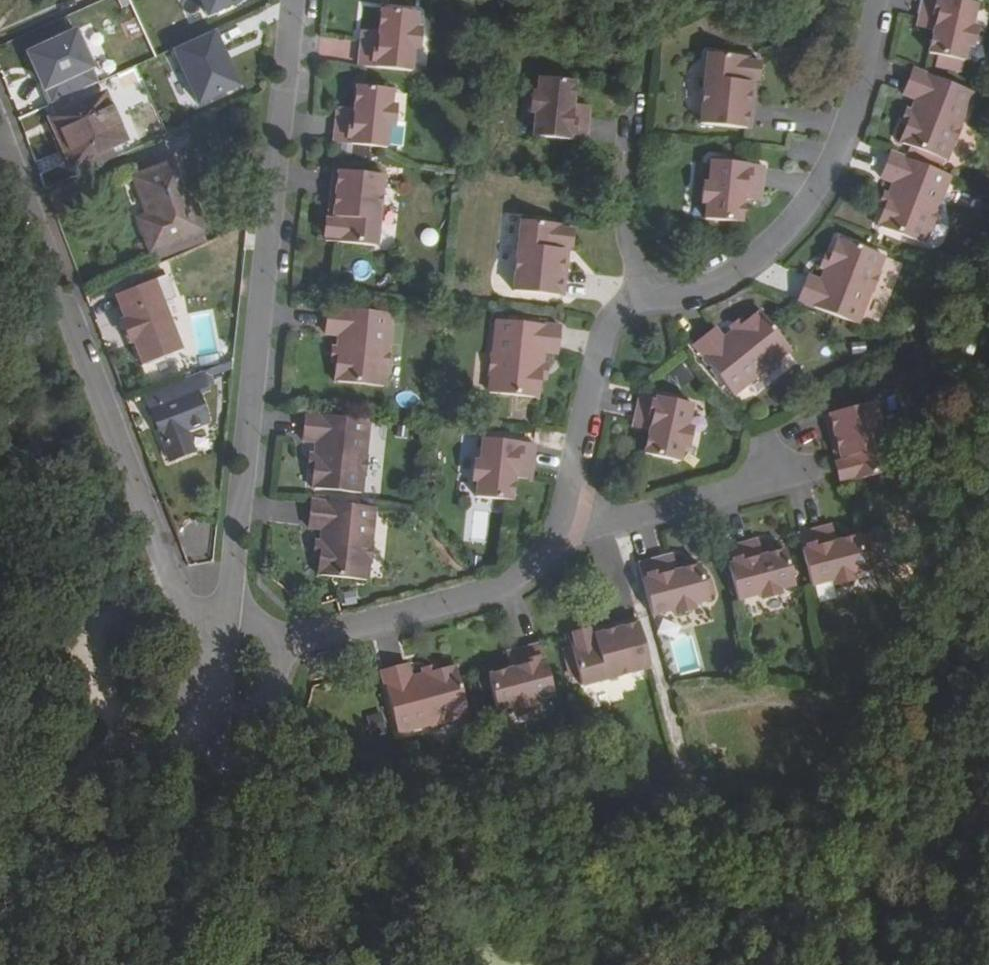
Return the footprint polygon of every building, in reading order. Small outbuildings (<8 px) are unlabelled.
[(945,0),(921,0),(917,21),(928,24),(926,33),(933,34),(927,56),(963,65),(974,7),(945,0)] [(273,5),(172,46),(196,105),(240,87),(228,58),(269,41),(263,25),(279,19),(273,5)] [(360,74),(413,77),(418,16),(382,13),(381,36),(374,35),(373,45),(362,44),(360,74)] [(928,24),(917,21),(915,30),(926,33),(928,24)] [(374,35),(362,34),(362,44),(373,45),(374,35)] [(754,63),(707,58),(699,129),(747,134),(751,97),(746,96),(747,89),(752,89),(752,85),(757,85),(759,71),(754,70),(754,63)] [(972,95),(912,72),(902,95),(917,103),(912,115),(907,127),(900,143),(944,162),(972,95)] [(575,93),(540,89),(532,147),(585,154),(588,128),(577,126),(578,117),(573,116),(575,93)] [(336,121),(334,151),(387,157),(392,97),(356,93),(355,113),(348,112),(348,121),(336,121)] [(102,101),(53,123),(65,150),(59,153),(67,171),(122,146),(102,101)] [(348,112),(337,111),(336,121),(348,121),(348,112)] [(912,115),(907,113),(901,125),(907,127),(912,115)] [(589,118),(578,117),(577,126),(588,128),(589,118)] [(48,126),(59,153),(65,150),(53,123),(48,126)] [(925,247),(951,180),(891,157),(881,182),(894,187),(884,212),(877,228),(925,247)] [(758,168),(705,163),(700,222),(737,225),(739,201),(745,201),(745,192),(757,193),(758,168)] [(177,166),(134,183),(148,219),(137,223),(149,253),(202,233),(177,166)] [(330,213),(329,218),(325,218),(323,235),(327,235),(327,241),(377,246),(385,176),(335,170),(331,206),(336,206),(335,214),(330,213)] [(593,174),(581,174),(579,191),(591,192),(593,174)] [(745,192),(745,201),(756,202),(757,193),(745,192)] [(889,199),(884,197),(879,209),(884,212),(889,199)] [(564,234),(518,229),(508,301),(557,307),(562,271),(554,270),(555,263),(563,263),(564,259),(567,259),(569,243),(563,242),(564,234)] [(807,281),(796,308),(854,331),(868,299),(869,299),(878,279),(876,278),(883,263),(838,244),(831,262),(825,275),(820,287),(807,281)] [(831,262),(823,260),(818,272),(825,275),(831,262)] [(562,271),(563,263),(555,263),(554,270),(562,271)] [(146,285),(107,302),(138,370),(177,352),(146,285)] [(715,333),(692,351),(731,400),(793,354),(763,313),(744,327),(733,336),(723,344),(715,333)] [(387,324),(326,317),(322,342),(336,343),(334,357),(333,370),(330,392),(379,399),(387,324)] [(730,331),(733,336),(744,327),(740,323),(730,331)] [(562,338),(497,329),(487,404),(539,410),(542,390),(543,377),(545,363),(559,365),(562,338)] [(964,358),(971,361),(975,352),(968,349),(964,358)] [(195,378),(144,399),(171,465),(194,456),(186,435),(203,428),(190,399),(201,393),(195,378)] [(648,404),(641,403),(635,430),(647,433),(645,442),(652,444),(648,463),(683,471),(695,416),(648,406),(648,404)] [(870,411),(822,425),(832,464),(836,463),(838,470),(833,471),(835,476),(832,477),(835,491),(838,490),(839,494),(886,479),(870,411)] [(359,510),(368,433),(303,426),(300,455),(316,457),(315,470),(313,483),(311,504),(359,510)] [(647,433),(635,430),(633,439),(645,442),(647,433)] [(532,458),(481,451),(474,511),(508,515),(511,491),(517,492),(518,483),(529,484),(532,458)] [(518,483),(517,492),(528,493),(529,484),(518,483)] [(366,596),(374,520),(311,512),(308,542),(320,543),(319,556),(318,569),(316,590),(366,596)] [(830,539),(821,541),(824,552),(833,549),(830,539)] [(821,541),(795,549),(809,599),(866,582),(857,548),(834,555),(833,549),(824,552),(821,541)] [(757,553),(748,556),(751,567),(760,564),(757,553)] [(748,556),(722,564),(735,614),(794,597),(784,564),(762,570),(760,564),(751,567),(748,556)] [(673,569),(664,572),(668,583),(676,580),(673,569)] [(664,572),(637,581),(651,631),(672,625),(678,628),(691,624),(694,618),(709,613),(708,611),(703,592),(699,579),(678,586),(676,580),(668,583),(664,572)] [(709,590),(703,592),(708,611),(715,610),(709,590)] [(587,649),(583,650),(581,645),(567,650),(568,654),(564,655),(578,704),(648,683),(635,634),(595,646),(596,651),(589,653),(587,649)] [(508,662),(543,657),(541,645),(507,650),(508,662)] [(510,683),(486,690),(495,725),(551,709),(537,658),(514,665),(517,676),(508,678),(510,683)] [(514,665),(506,667),(508,678),(517,676),(514,665)] [(566,665),(559,666),(568,696),(574,694),(566,665)] [(404,681),(377,689),(393,748),(466,728),(454,681),(408,694),(404,681)] [(419,685),(421,691),(433,687),(432,681),(419,685)]
